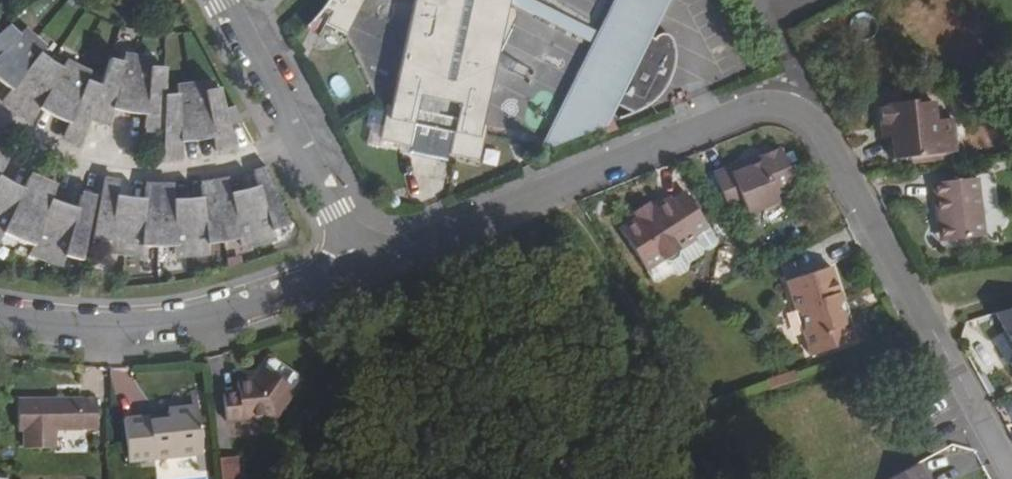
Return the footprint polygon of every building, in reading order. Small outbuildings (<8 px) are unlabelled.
[(331,1),(325,10),(323,13),(332,18),(327,30),(346,39),(365,0),(332,0),(331,1)] [(390,114),(385,113),(379,140),(413,146),(416,133),(454,141),(451,155),(477,159),(510,0),(597,43),(573,93),(602,107),(592,125),(599,127),(616,122),(629,118),(643,110),(662,90),(670,80),(672,76),(676,62),(676,55),(674,49),(672,46),(668,42),(658,37),(676,0),(619,0),(603,32),(537,0),(414,0),(390,114)] [(9,27),(0,34),(0,81),(10,89),(2,100),(31,120),(37,108),(68,123),(63,138),(81,143),(89,121),(106,126),(112,107),(145,115),(144,131),(163,133),(162,159),(180,158),(179,144),(213,140),(215,151),(234,147),(219,88),(206,91),(204,82),(176,85),(176,93),(166,94),(167,69),(150,65),(151,58),(130,52),(127,62),(110,58),(101,83),(86,78),(89,70),(66,58),(63,64),(41,50),(44,44),(25,28),(18,35),(9,27)] [(541,155),(629,118),(616,122),(599,127),(592,125),(602,107),(573,93),(541,155)] [(895,131),(896,141),(899,163),(959,155),(954,120),(941,122),(938,103),(921,105),(920,104),(883,108),(886,132),(895,131)] [(888,142),(896,141),(895,131),(886,132),(888,142)] [(416,133),(413,146),(411,154),(449,162),(451,155),(454,141),(416,133)] [(744,163),(715,174),(731,214),(746,208),(749,215),(763,211),(764,214),(775,209),(776,204),(778,203),(776,196),(799,187),(796,182),(798,178),(795,172),(792,171),(784,151),(745,166),(744,163)] [(3,232),(32,244),(29,253),(63,263),(65,253),(78,257),(94,196),(79,192),(75,205),(49,197),(54,183),(29,173),(23,185),(1,173),(8,160),(0,153),(0,240),(3,232)] [(284,224),(268,168),(253,172),(256,183),(230,189),(228,179),(199,182),(200,195),(172,196),(171,184),(146,183),(145,195),(119,192),(121,180),(105,177),(92,237),(109,240),(108,250),(138,254),(140,243),(159,244),(174,244),(174,254),(207,253),(205,242),(240,238),(242,246),(273,241),(269,229),(284,224)] [(951,227),(953,242),(991,238),(984,180),(939,186),(944,228),(951,227)] [(638,219),(636,215),(619,226),(646,268),(663,258),(679,247),(696,237),(693,233),(706,224),(683,189),(670,198),(668,194),(650,206),(652,210),(638,219)] [(633,211),(636,215),(638,219),(652,210),(650,206),(647,201),(633,211)] [(946,243),(953,242),(951,227),(944,228),(946,243)] [(88,243),(85,261),(103,264),(106,246),(88,243)] [(679,247),(663,258),(666,260),(669,260),(679,254),(679,253),(682,252),(679,247)] [(832,268),(786,283),(795,314),(799,316),(804,329),(800,332),(808,357),(854,343),(845,315),(847,313),(843,301),(841,301),(832,268)] [(264,370),(294,391),(299,384),(300,379),(274,361),(269,363),(264,370)] [(239,394),(224,395),(227,422),(277,417),(294,392),(294,391),(264,370),(254,383),(238,384),(239,394)] [(805,380),(805,378),(776,388),(777,388),(805,380)] [(97,402),(19,403),(20,433),(24,433),(25,451),(57,450),(56,432),(97,431),(97,402)] [(150,423),(149,418),(124,420),(128,463),(203,455),(198,408),(193,408),(168,411),(168,416),(169,421),(150,423)] [(217,462),(219,478),(236,478),(234,461),(217,462)] [(918,467),(896,478),(924,478),(918,467)]
